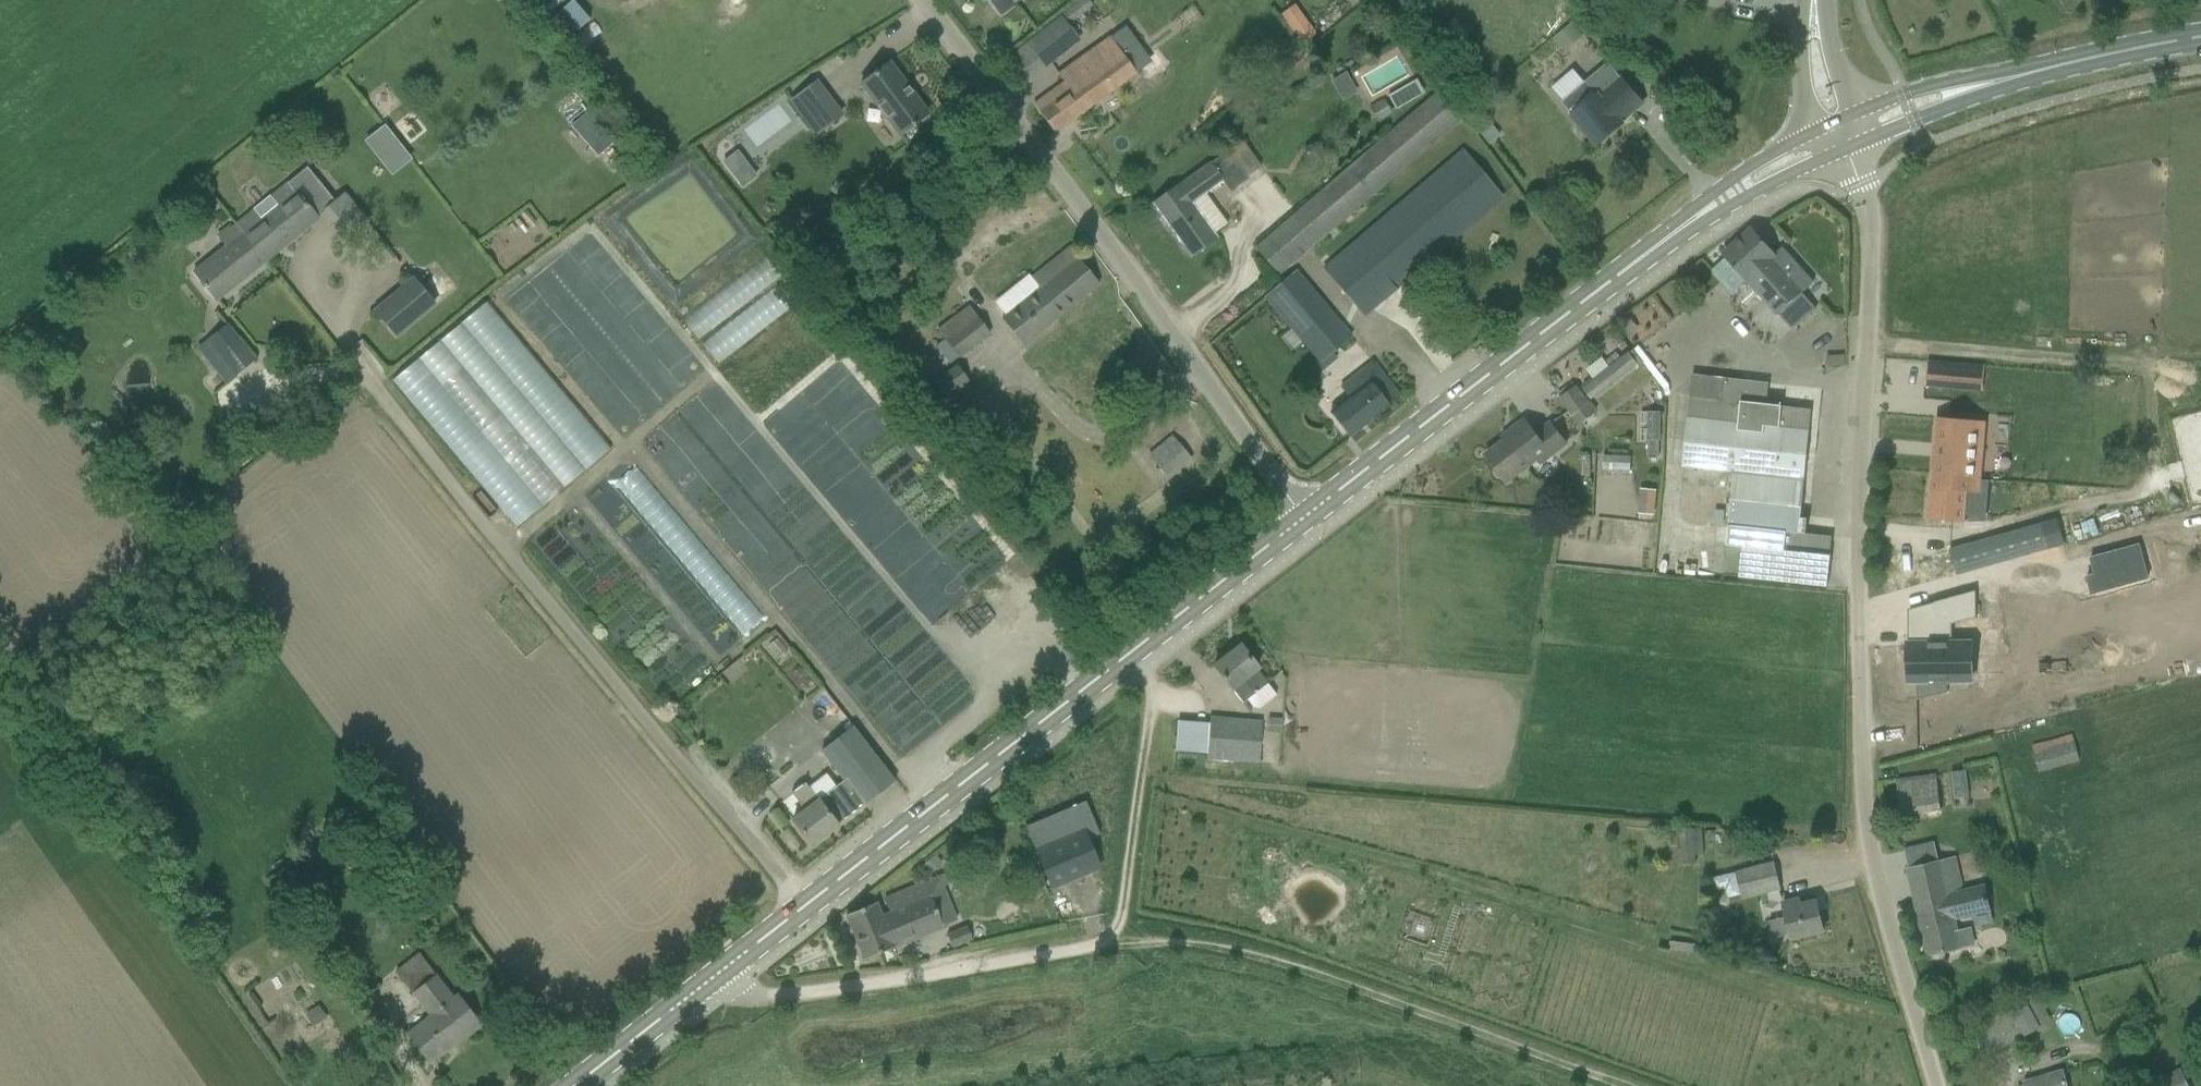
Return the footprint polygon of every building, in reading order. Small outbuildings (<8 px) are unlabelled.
[(553,16),(570,37),(592,19),(576,0),(572,0),(553,16)] [(999,13),(1000,15),(1019,0),(990,0),(999,13)] [(1299,42),(1314,33),(1296,3),(1281,12),(1299,42)] [(1075,44),(1076,36),(1061,16),(1027,44),(1046,68),(1075,44)] [(1573,23),(1554,39),(1564,50),(1583,35),(1573,23)] [(1137,73),(1124,56),(1110,37),(1059,74),(1065,82),(1034,104),(1055,133),(1137,73)] [(889,63),(861,84),(900,135),(928,114),(889,63)] [(1690,89),(1695,79),(1699,72),(1689,66),(1680,83),(1690,89)] [(1346,71),(1333,79),(1344,98),(1358,91),(1346,71)] [(1622,78),(1602,95),(1599,92),(1598,94),(1587,81),(1561,103),(1572,115),(1598,146),(1624,124),(1621,121),(1627,115),(1628,117),(1644,103),(1622,78)] [(816,82),(792,100),(810,124),(835,106),(816,82)] [(1459,117),(1437,90),(1255,248),(1278,274),(1459,117)] [(1384,98),(1369,107),(1377,121),(1392,113),(1384,98)] [(616,140),(590,110),(571,126),(597,156),(616,140)] [(1491,125),(1479,134),(1488,146),(1500,137),(1491,125)] [(1319,140),(1303,150),(1311,162),(1326,153),(1319,140)] [(743,186),(759,174),(739,148),(722,160),(743,186)] [(1503,196),(1489,180),(1463,149),(1323,268),(1363,316),(1503,196)] [(1248,179),(1228,153),(1227,152),(1212,163),(1211,162),(1153,204),(1191,257),(1218,237),(1215,232),(1227,223),(1206,195),(1223,182),(1230,192),(1248,179)] [(271,196),(235,224),(265,261),(299,234),(319,218),(290,180),(271,196)] [(347,191),(323,210),(336,226),(360,207),(347,191)] [(192,271),(216,300),(265,261),(235,224),(232,227),(230,224),(216,234),(225,245),(192,271)] [(1803,293),(1804,292),(1814,283),(1783,249),(1776,256),(1752,230),(1725,254),(1792,329),(1816,308),(1803,293)] [(1099,284),(1070,247),(1032,278),(1039,287),(1001,318),(1024,345),(1099,284)] [(802,299),(768,256),(684,322),(718,365),(802,299)] [(1297,269),(1264,298),(1319,364),(1352,334),(1297,269)] [(396,338),(437,305),(414,277),(373,310),(396,338)] [(392,381),(517,526),(611,447),(487,299),(392,381)] [(958,358),(991,334),(969,305),(938,328),(958,358)] [(1629,317),(1616,327),(1625,339),(1639,329),(1629,317)] [(235,377),(257,360),(228,324),(207,340),(235,377)] [(1592,398),(1640,361),(1634,353),(1585,388),(1592,398)] [(1400,396),(1373,361),(1341,386),(1350,397),(1331,412),(1350,437),(1389,406),(1388,406),(1400,396)] [(1926,385),(1984,390),(1985,368),(1928,363),(1926,385)] [(969,381),(957,365),(933,384),(945,399),(969,381)] [(1786,407),(1768,405),(1770,383),(1725,378),(1722,400),(1691,396),(1683,467),(1683,468),(1734,473),(1727,545),(1743,547),(1740,577),(1806,584),(1827,587),(1831,556),(1833,537),(1812,535),(1807,534),(1799,533),(1801,518),(1805,480),(1807,462),(1811,463),(1812,455),(1807,455),(1807,454),(1809,440),(1811,419),(1812,410),(1790,407),(1786,407)] [(935,404),(943,398),(933,384),(925,389),(935,404)] [(1561,398),(1573,416),(1580,425),(1596,413),(1576,387),(1561,398)] [(1660,457),(1661,410),(1641,410),(1640,456),(1660,457)] [(1987,422),(1937,418),(1929,519),(1967,523),(1970,492),(1982,493),(1987,422)] [(1542,466),(1568,446),(1551,423),(1537,435),(1526,420),(1512,430),(1515,434),(1487,455),(1509,485),(1538,462),(1542,466)] [(1151,458),(1168,479),(1193,459),(1175,438),(1151,458)] [(1641,514),(1654,516),(1655,516),(1657,491),(1642,489),(1639,514),(1641,514)] [(2096,536),(2089,509),(1950,549),(1958,576),(2096,536)] [(2080,580),(2085,597),(2142,581),(2133,547),(2084,561),(2089,578),(2080,580)] [(1911,644),(1911,663),(1909,663),(1909,681),(1975,681),(1975,643),(1953,643),(1953,624),(1977,617),(1977,591),(1935,602),(1935,644),(1911,644)] [(1259,670),(1254,662),(1240,645),(1214,666),(1243,703),(1248,699),(1253,707),(1262,707),(1277,696),(1268,684),(1268,683),(1258,671),(1259,670)] [(1262,720),(1210,716),(1207,757),(1259,762),(1262,720)] [(1281,732),(1282,718),(1268,717),(1267,731),(1281,732)] [(822,750),(845,781),(851,788),(864,805),(895,781),(853,726),(822,750)] [(2042,766),(2079,754),(2071,732),(2035,745),(2042,766)] [(1939,774),(1898,776),(1899,808),(1940,806),(1939,774)] [(864,805),(851,788),(845,781),(820,800),(806,782),(792,793),(806,810),(793,820),(812,845),(838,825),(864,805)] [(376,809),(370,799),(360,805),(366,815),(376,809)] [(362,816),(357,808),(336,820),(341,828),(362,816)] [(1681,865),(1696,864),(1694,829),(1679,830),(1681,865)] [(1036,852),(1052,888),(1100,868),(1085,831),(1036,852)] [(970,835),(958,839),(954,849),(962,856),(972,850),(970,835)] [(402,862),(396,852),(381,861),(387,871),(402,862)] [(940,866),(933,857),(923,864),(930,874),(940,866)] [(1956,857),(1939,861),(1909,868),(1929,955),(1963,947),(1957,920),(1973,916),(1975,928),(1995,923),(1986,884),(1965,889),(1958,858),(1956,858),(1956,857)] [(1774,863),(1737,872),(1713,878),(1717,891),(1727,889),(1729,898),(1742,895),(1743,898),(1781,888),(1774,863)] [(943,926),(960,919),(944,888),(951,884),(945,873),(941,875),(885,898),(890,912),(882,916),(876,902),(847,915),(865,959),(895,947),(895,946),(943,926)] [(1785,918),(1770,921),(1774,938),(1791,934),(1792,939),(1824,931),(1817,901),(1801,905),(1800,899),(1782,904),(1785,918)] [(952,948),(973,939),(968,927),(947,935),(952,948)] [(1670,950),(1694,952),(1695,944),(1670,941),(1670,950)] [(480,1024),(456,995),(454,996),(418,952),(394,971),(429,1015),(406,1032),(429,1060),(453,1041),(456,1044),(480,1024)] [(314,1027),(324,1020),(316,1007),(306,1014),(305,1014),(314,1027)] [(2180,1068),(2145,1085),(2189,1085),(2180,1068)] [(2025,1085),(2068,1085),(2064,1071),(2024,1083),(2025,1085)]
